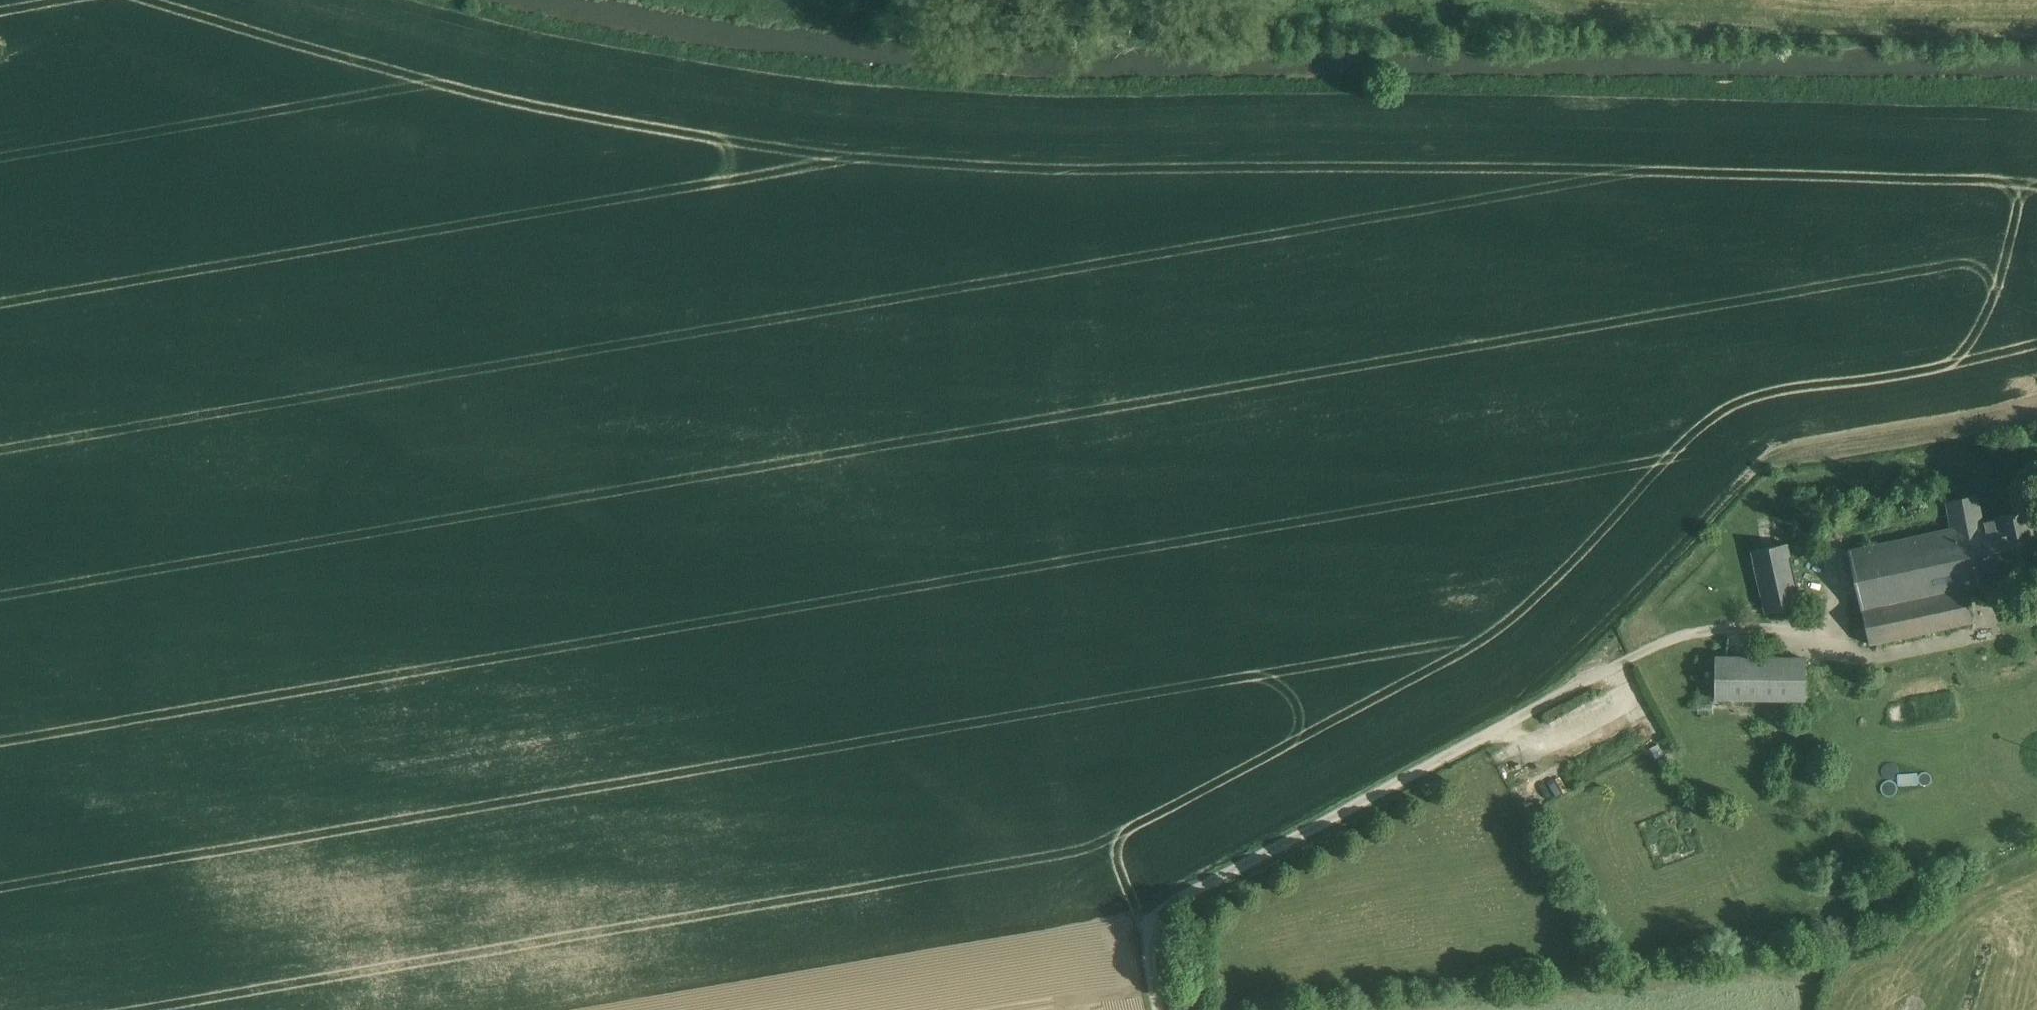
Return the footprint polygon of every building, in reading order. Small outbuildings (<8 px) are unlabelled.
[(1954,528),(1979,523),(1974,497),(1948,502),(1954,528)] [(2009,579),(2009,580),(2036,575),(2036,555),(2028,512),(1996,518),(1996,519),(2009,579)] [(2009,579),(1996,519),(1979,523),(1992,583),(2009,579)] [(1861,610),(1965,589),(1992,583),(1979,523),(1954,528),(1848,551),(1861,610)] [(1787,544),(1751,552),(1765,614),(1802,607),(1790,557),(1787,544)] [(1965,589),(1861,610),(1869,644),(1972,622),(1965,589)] [(1806,659),(1715,658),(1714,699),(1805,700),(1806,659)]
